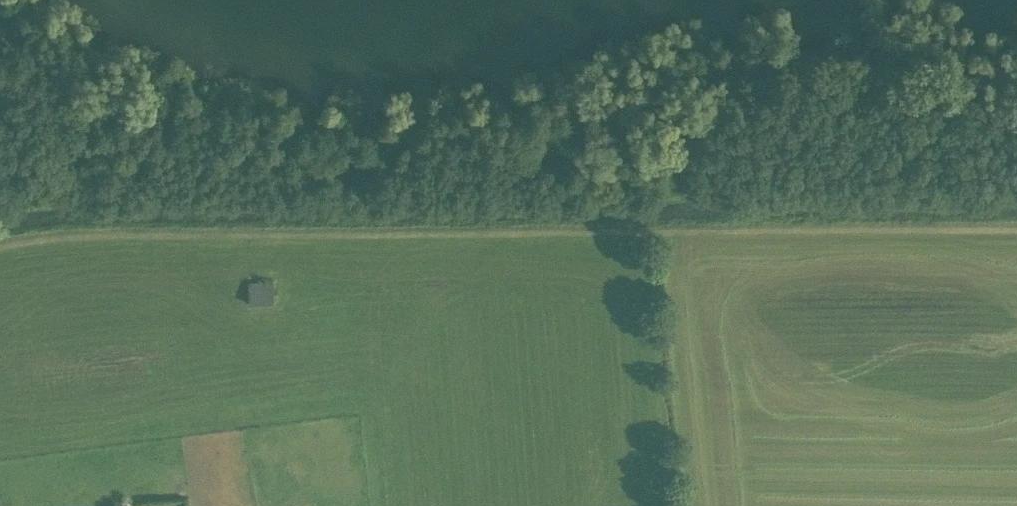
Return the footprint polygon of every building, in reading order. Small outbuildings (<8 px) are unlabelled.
[(249,281),(249,302),(273,302),(273,280),(249,281)]
